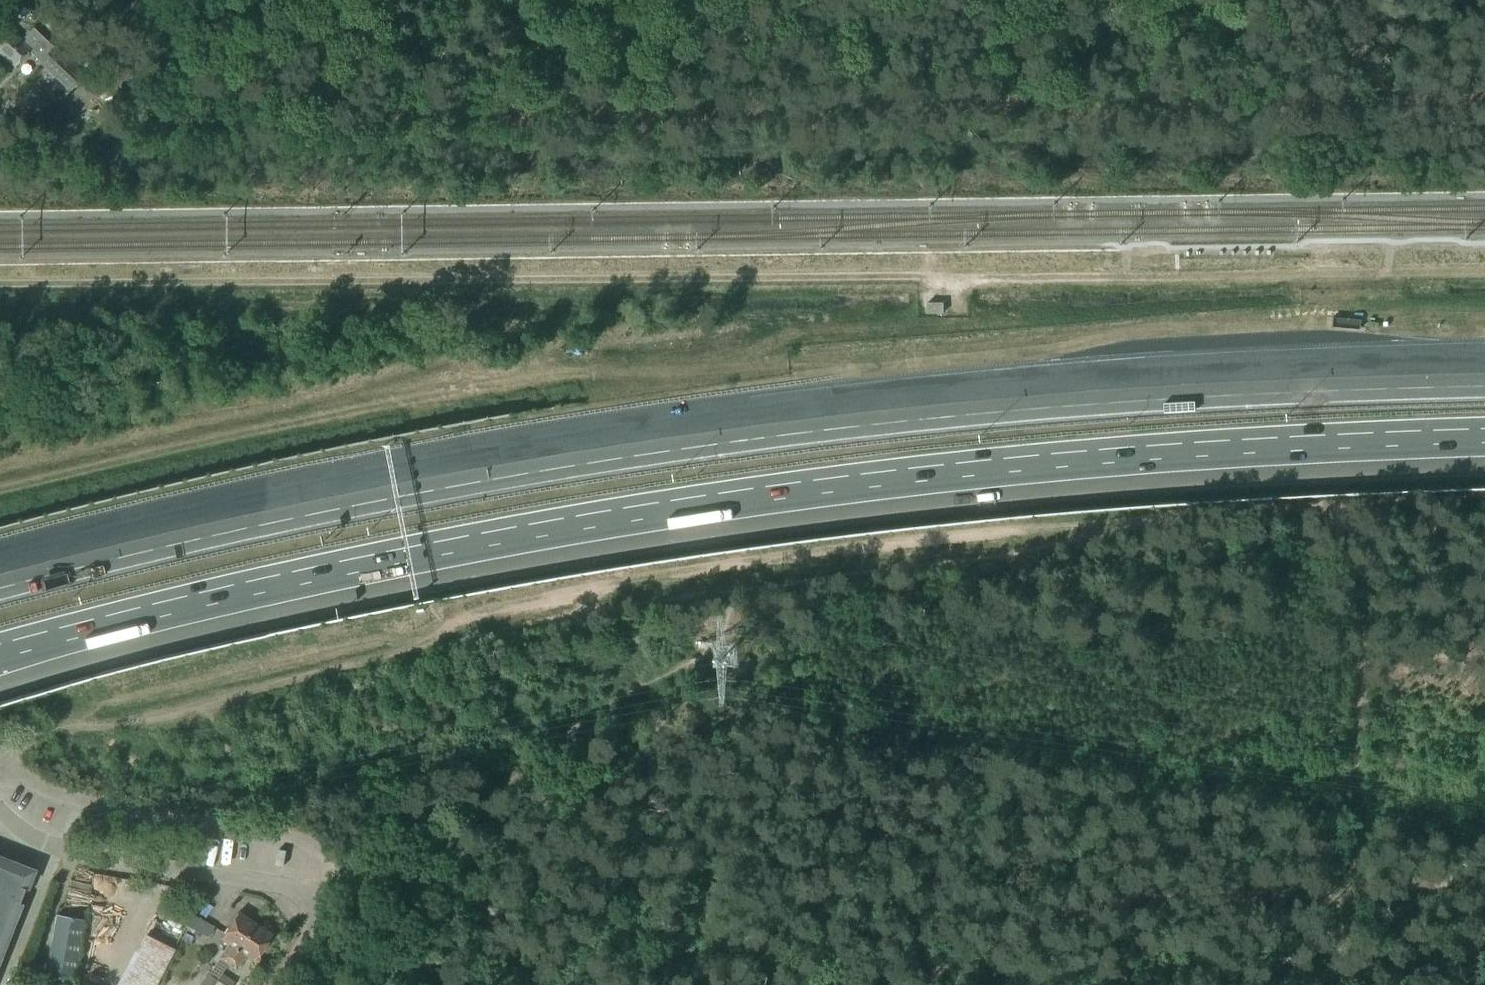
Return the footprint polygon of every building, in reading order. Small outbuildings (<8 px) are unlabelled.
[(8,27),(0,35),(0,53),(15,67),(28,53),(39,63),(49,72),(69,90),(83,75),(33,29),(22,40),(8,27)] [(82,110),(100,91),(87,79),(69,98),(82,110)] [(31,873),(5,863),(0,876),(0,894),(20,902),(31,873)] [(20,902),(0,894),(0,926),(9,930),(20,902)] [(238,949),(254,925),(238,913),(221,938),(229,943),(201,984),(213,984),(217,980),(238,949)] [(72,980),(83,920),(57,915),(45,976),(72,980)] [(187,927),(207,938),(213,927),(193,916),(187,927)] [(255,961),(271,936),(254,925),(238,949),(227,965),(236,970),(246,955),(255,961)] [(9,930),(0,926),(0,953),(9,930)] [(175,950),(145,934),(118,984),(156,984),(175,950)] [(235,982),(222,974),(215,984),(233,984),(235,982)]
